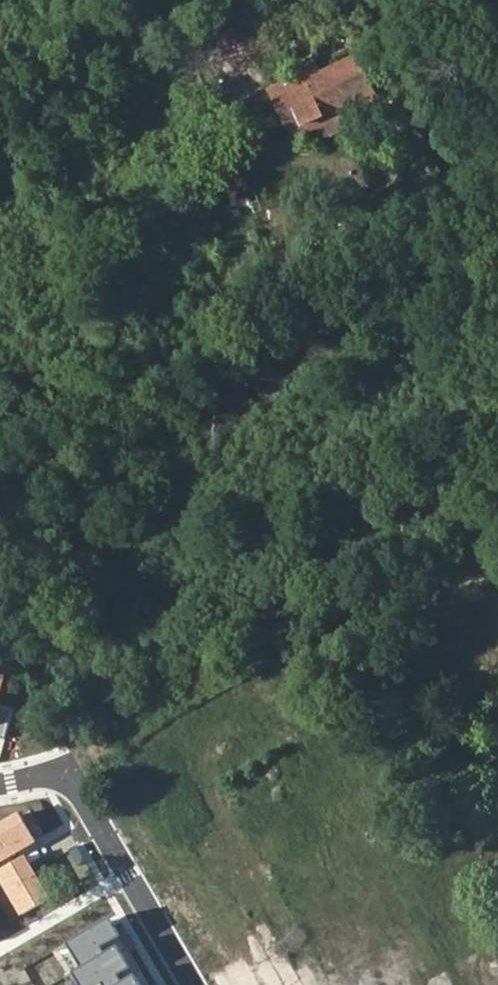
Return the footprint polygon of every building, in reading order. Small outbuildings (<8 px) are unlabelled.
[(240,31),(220,39),(234,72),(253,64),(240,31)] [(267,84),(274,101),(282,98),(294,126),(333,110),(336,117),(374,100),(355,56),(302,78),(299,71),(267,84)] [(282,98),(274,101),(291,137),(336,117),(333,110),(294,126),(282,98)] [(9,675),(0,673),(0,708),(9,675)] [(0,824),(0,863),(37,842),(19,813),(0,824)] [(0,870),(0,882),(21,917),(52,899),(26,855),(0,870)] [(109,917),(67,942),(83,968),(107,954),(102,947),(120,936),(109,917)] [(489,942),(497,961),(497,938),(489,942)] [(73,973),(80,984),(119,984),(125,981),(122,977),(133,970),(119,946),(107,954),(83,968),(73,973)] [(136,975),(125,981),(119,984),(142,984),(136,975)]
